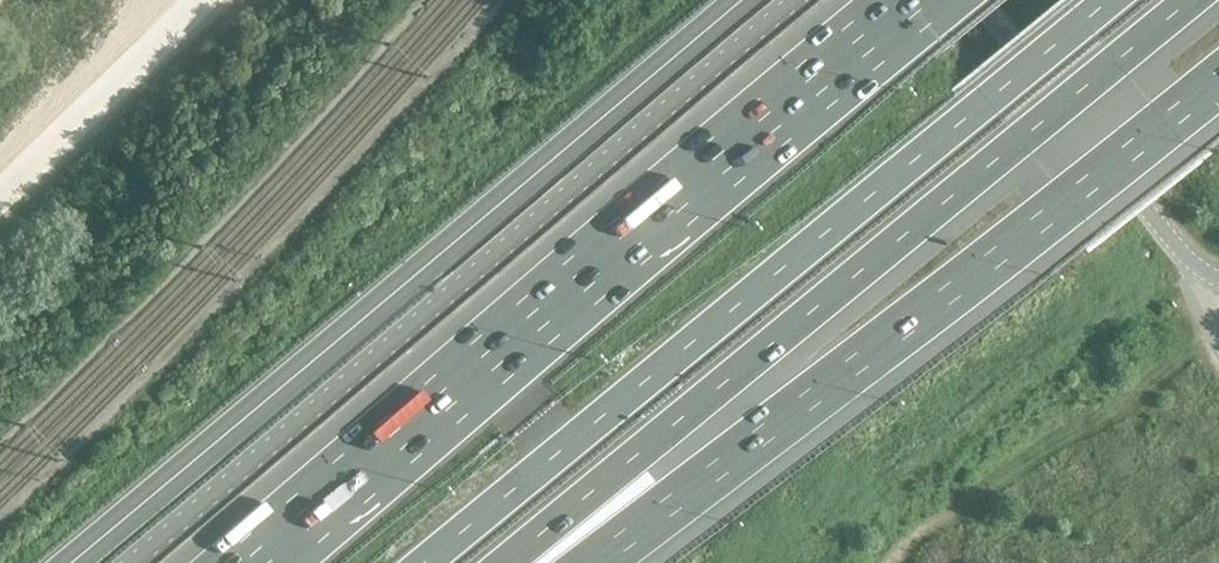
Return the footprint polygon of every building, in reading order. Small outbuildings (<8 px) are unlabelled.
[(1099,423),(1085,433),(1095,447),(1110,437),(1099,423)] [(1087,445),(1068,459),(1076,471),(1096,457),(1087,445)]
